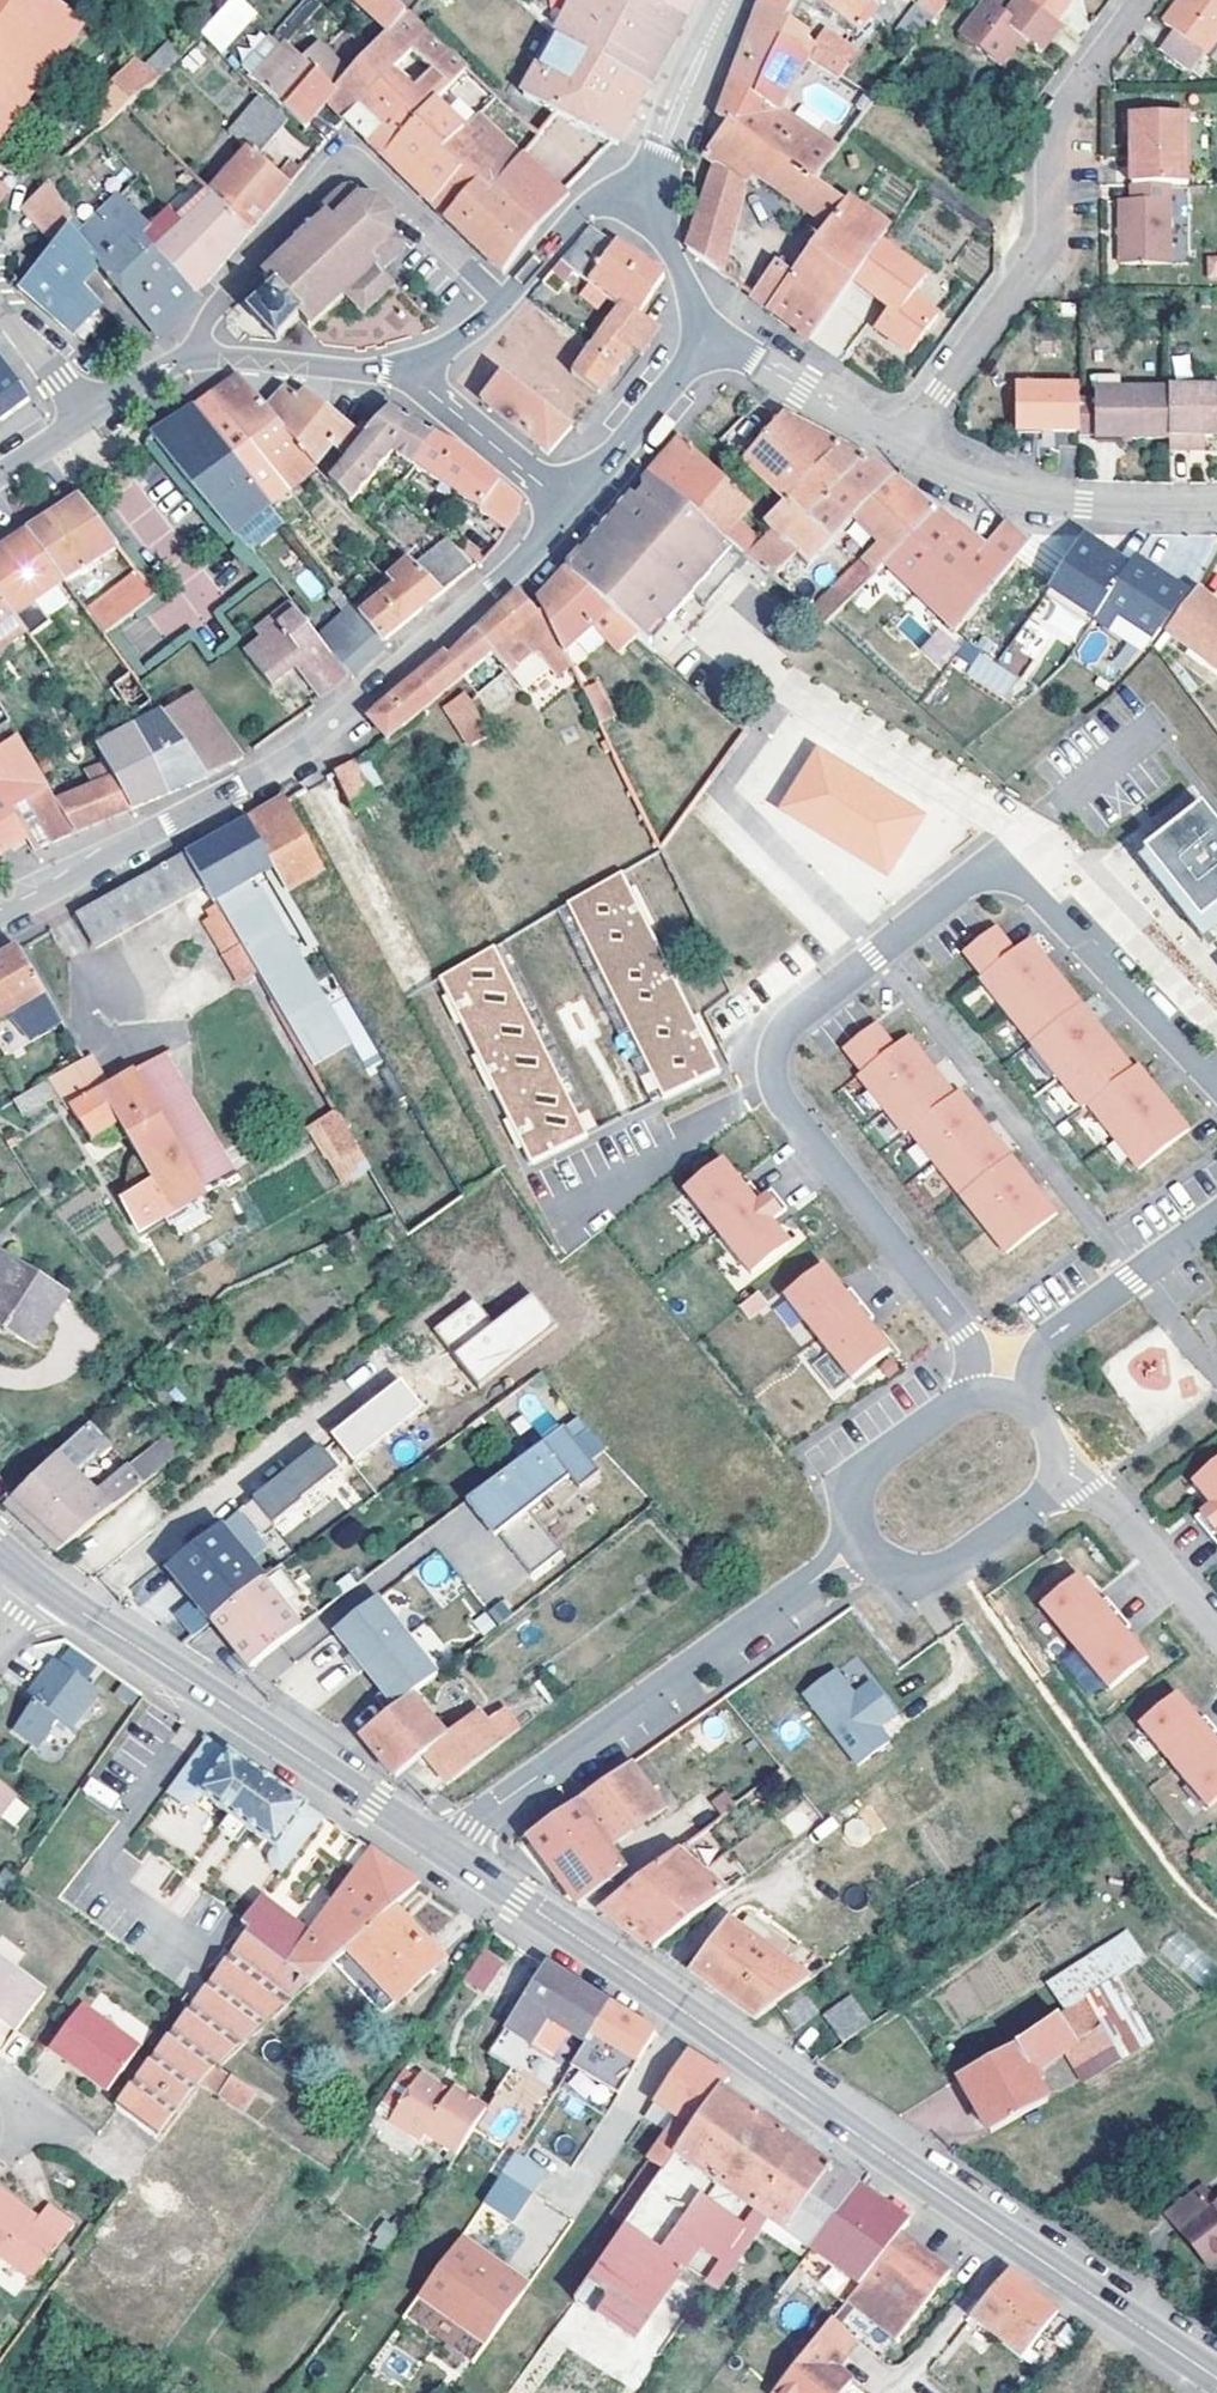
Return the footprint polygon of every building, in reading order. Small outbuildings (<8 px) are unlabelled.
[(81,24),(47,0),(0,0),(0,137),(81,24)] [(238,0),(236,0),(199,37),(210,48),(248,10),(238,0)] [(321,4),(316,0),(301,0),(274,31),(287,43),(321,4)] [(389,34),(406,14),(391,0),(353,0),(389,34)] [(697,0),(575,0),(555,36),(649,87),(677,36),(697,0)] [(796,23),(801,14),(791,8),(795,0),(761,0),(760,4),(796,23)] [(846,21),(870,38),(878,20),(882,10),(870,0),(817,0),(846,21)] [(882,10),(886,0),(870,0),(882,10)] [(946,0),(920,0),(917,4),(933,17),(946,0)] [(1015,40),(1021,32),(1028,38),(1041,47),(1060,22),(1054,17),(1031,0),(990,0),(964,34),(1000,60),(1015,40)] [(1054,17),(1065,4),(1059,0),(1031,0),(1054,17)] [(1216,43),(1216,0),(1187,0),(1170,22),(1186,33),(1211,52),(1216,43)] [(760,4),(731,82),(756,96),(782,37),(806,52),(810,38),(811,31),(796,23),(760,4)] [(916,41),(933,17),(917,4),(899,27),(916,41)] [(326,104),(345,122),(390,77),(412,54),(433,74),(449,87),(465,68),(406,14),(389,34),(349,77),(335,93),(326,104)] [(1021,32),(1015,40),(1022,45),(1028,38),(1021,32)] [(1198,67),(1211,52),(1186,33),(1174,50),(1198,67)] [(514,113),(540,136),(553,111),(614,149),(617,146),(645,94),(649,87),(555,36),(514,113)] [(756,96),(731,82),(729,88),(727,95),(768,123),(779,108),(815,57),(806,52),(782,37),(756,96)] [(166,40),(145,59),(159,74),(180,55),(166,40)] [(303,129),(326,104),(335,93),(302,63),(284,45),(252,80),(303,129)] [(302,63),(335,93),(349,77),(316,47),(302,63)] [(815,57),(843,75),(852,66),(824,47),(815,57)] [(85,118),(98,133),(157,81),(131,62),(85,118)] [(384,158),(432,104),(449,87),(433,74),(412,99),(390,77),(345,122),(378,153),(384,158)] [(729,125),(818,178),(840,147),(807,126),(779,108),(768,123),(727,95),(718,119),(729,125)] [(248,152),(257,160),(288,123),(258,98),(227,135),(248,152)] [(429,203),(482,118),(478,115),(461,133),(456,127),(446,118),(432,104),(384,158),(392,167),(429,203)] [(458,105),(446,118),(456,127),(468,114),(458,105)] [(855,127),(862,118),(853,111),(842,125),(851,133),(855,127)] [(1137,116),(1137,141),(1145,141),(1145,162),(1137,164),(1137,183),(1174,183),(1193,183),(1193,116),(1137,116)] [(503,274),(538,227),(494,185),(522,157),(482,118),(429,203),(477,249),(503,274)] [(888,231),(880,224),(849,202),(818,178),(729,125),(706,158),(718,167),(745,183),(756,170),(831,226),(797,274),(780,263),(755,298),(813,339),(854,279),(881,240),(888,231)] [(1137,141),(1137,164),(1145,162),(1145,141),(1137,141)] [(494,185),(538,227),(577,188),(533,146),(522,157),(494,185)] [(252,228),(287,185),(257,160),(248,152),(230,172),(208,197),(209,199),(246,236),(252,228)] [(208,197),(230,172),(226,167),(202,192),(208,197)] [(689,250),(724,275),(745,183),(718,167),(689,250)] [(1173,264),(1174,183),(1137,183),(1137,200),(1124,201),(1125,264),(1173,264)] [(202,192),(201,191),(185,207),(189,210),(176,222),(167,213),(149,231),(139,242),(153,256),(167,241),(168,241),(209,199),(208,197),(202,192)] [(74,222),(48,194),(23,217),(53,249),(68,229),(74,222)] [(395,286),(382,274),(398,256),(403,245),(390,236),(388,219),(375,205),(359,205),(354,194),(341,195),(323,212),(314,204),(290,229),(303,243),(264,281),(270,288),(248,309),(251,312),(248,316),(276,343),(298,320),(309,331),(345,297),(364,315),(395,286)] [(139,242),(149,231),(139,221),(116,196),(76,238),(98,263),(92,268),(104,280),(156,338),(197,299),(194,296),(153,256),(139,242)] [(849,202),(880,224),(884,219),(853,197),(849,202)] [(225,260),(246,236),(209,199),(168,241),(167,241),(206,283),(225,260)] [(623,304),(642,317),(646,310),(665,278),(591,228),(562,262),(573,270),(620,308),(623,304)] [(53,249),(19,291),(71,334),(96,303),(74,286),(83,277),(92,268),(98,263),(76,238),(68,229),(53,249)] [(929,275),(881,240),(854,279),(889,305),(875,325),(910,351),(940,313),(914,294),(929,275)] [(206,283),(167,241),(153,256),(194,296),(206,283)] [(1207,281),(1216,280),(1216,254),(1205,255),(1207,281)] [(564,283),(573,270),(562,262),(552,274),(564,283)] [(576,372),(600,392),(602,390),(603,389),(602,388),(625,358),(631,350),(643,358),(661,329),(642,317),(623,304),(620,308),(576,372)] [(2,421),(28,402),(0,360),(0,422),(2,421)] [(505,374),(483,402),(488,407),(548,455),(571,428),(505,374)] [(222,392),(213,398),(283,496),(313,472),(310,469),(273,415),(268,408),(243,378),(222,392)] [(1043,429),(1082,429),(1082,398),(1082,382),(1016,383),(1016,425),(1042,424),(1043,429)] [(1209,434),(1216,433),(1216,385),(1172,385),(1172,387),(1173,436),(1173,450),(1194,449),(1194,434),(1209,434)] [(1123,432),(1123,437),(1173,436),(1172,387),(1096,389),(1096,397),(1097,432),(1123,432)] [(342,466),(373,431),(362,422),(352,432),(327,412),(305,395),(298,401),(286,392),(268,408),(273,415),(310,469),(313,472),(330,454),(342,466)] [(1097,432),(1096,397),(1082,398),(1082,429),(1082,432),(1097,432)] [(195,410),(264,510),(283,496),(213,398),(202,406),(195,410)] [(229,538),(264,510),(195,410),(187,415),(154,436),(153,438),(229,538)] [(393,452),(416,465),(437,439),(396,415),(390,412),(373,431),(342,466),(326,485),(348,506),(393,452)] [(807,522),(865,459),(827,440),(773,413),(756,431),(763,438),(743,461),(783,499),(807,522)] [(1123,432),(1097,432),(1097,441),(1123,440),(1123,437),(1123,432)] [(1194,434),(1194,449),(1209,448),(1209,434),(1194,434)] [(651,473),(731,548),(743,558),(759,542),(751,531),(740,519),(750,508),(753,504),(683,438),(659,464),(651,473)] [(477,513),(507,530),(520,510),(518,502),(514,498),(483,471),(463,454),(437,439),(416,465),(413,470),(477,509),(477,513)] [(865,459),(807,522),(831,544),(853,521),(893,478),(877,466),(869,461),(865,459)] [(635,638),(646,648),(659,632),(690,596),(731,548),(651,473),(635,492),(633,505),(627,512),(622,507),(606,524),(588,545),(575,560),(563,573),(635,638)] [(886,566),(939,512),(914,493),(893,478),(853,521),(882,543),(866,559),(880,573),(886,566)] [(633,505),(635,492),(622,507),(627,512),(633,505)] [(788,557),(807,570),(831,544),(807,522),(783,499),(763,520),(772,530),(759,542),(743,558),(768,577),(788,557)] [(27,534),(65,585),(114,551),(78,501),(57,515),(27,534)] [(756,526),(750,508),(740,519),(751,531),(756,526)] [(264,510),(229,538),(233,544),(243,535),(249,543),(275,523),(264,510)] [(958,634),(1030,543),(1006,525),(986,547),(968,534),(939,512),(886,566),(897,575),(958,634)] [(14,619),(65,585),(27,534),(3,551),(0,552),(0,601),(14,619)] [(243,535),(233,544),(239,551),(249,543),(243,535)] [(1096,620),(1131,569),(1084,539),(1051,589),(1096,620)] [(414,570),(438,597),(475,565),(446,541),(414,570)] [(690,596),(702,607),(743,558),(731,548),(690,596)] [(768,577),(787,592),(807,570),(788,557),(768,577)] [(880,573),(866,559),(814,613),(828,624),(873,580),(880,573)] [(428,606),(438,597),(414,570),(404,560),(351,609),(382,646),(428,606)] [(1183,599),(1136,565),(1105,609),(1152,642),(1183,599)] [(884,589),(897,575),(886,566),(880,573),(873,580),(884,589)] [(294,579),(311,601),(324,591),(307,569),(294,579)] [(154,595),(136,571),(88,608),(106,632),(154,595)] [(542,598),(533,608),(540,615),(543,613),(563,652),(567,660),(593,631),(620,655),(635,638),(563,573),(542,598)] [(334,591),(328,596),(336,606),(342,600),(334,591)] [(1197,591),(1168,632),(1216,666),(1216,605),(1197,591)] [(493,653),(504,668),(509,675),(512,675),(546,639),(555,655),(563,652),(543,613),(540,615),(533,608),(519,593),(485,626),(478,633),(493,653)] [(14,619),(0,601),(0,655),(25,636),(14,619)] [(317,641),(286,605),(252,634),(260,643),(244,656),(271,689),(294,671),(319,699),(348,675),(317,641)] [(382,646),(351,609),(317,641),(348,675),(351,679),(369,663),(385,649),(382,646)] [(939,668),(959,644),(938,627),(918,650),(939,668)] [(445,653),(415,680),(435,701),(463,677),(493,653),(478,633),(471,639),(451,659),(445,653)] [(493,653),(463,677),(471,688),(474,688),(504,668),(493,653)] [(1009,697),(1019,671),(975,655),(965,680),(1009,697)] [(133,719),(151,706),(130,678),(111,692),(133,719)] [(409,686),(370,720),(389,740),(435,701),(415,680),(409,686)] [(596,684),(582,690),(600,724),(613,718),(596,684)] [(472,708),(464,694),(448,707),(454,720),(472,708)] [(209,764),(231,767),(239,760),(191,696),(159,718),(199,772),(209,764)] [(130,735),(171,794),(204,780),(199,772),(159,718),(130,735)] [(97,754),(130,811),(163,797),(171,794),(130,735),(97,754)] [(33,764),(18,740),(0,751),(0,779),(2,783),(33,764)] [(925,814),(811,747),(776,806),(890,873),(925,814)] [(50,794),(75,835),(130,811),(97,754),(89,757),(94,764),(79,772),(89,790),(70,799),(64,789),(50,794)] [(353,763),(333,775),(354,817),(375,807),(353,763)] [(75,835),(50,794),(33,764),(2,783),(4,785),(0,788),(0,797),(3,801),(3,800),(27,838),(25,840),(33,853),(43,848),(75,835)] [(199,772),(204,780),(227,770),(231,767),(209,764),(199,772)] [(25,840),(27,838),(3,800),(3,801),(0,797),(0,855),(25,840)] [(254,834),(292,813),(286,802),(249,824),(254,834)] [(1147,852),(1150,856),(1156,864),(1186,902),(1216,940),(1216,821),(1205,806),(1147,852)] [(286,891),(323,871),(292,813),(254,834),(275,871),(286,891)] [(252,884),(275,871),(254,834),(249,824),(190,858),(186,861),(201,886),(214,907),(252,884)] [(186,861),(190,858),(187,853),(159,870),(177,901),(201,886),(186,861)] [(1212,950),(1216,946),(1216,940),(1186,902),(1156,864),(1150,856),(1142,862),(1212,950)] [(177,902),(177,901),(159,870),(99,904),(118,936),(177,902)] [(622,875),(566,902),(663,1098),(719,1070),(622,875)] [(345,1043),(252,884),(214,907),(217,911),(247,963),(257,979),(308,1065),(345,1043)] [(96,949),(118,936),(99,904),(77,917),(96,949)] [(247,963),(217,911),(207,917),(212,923),(204,928),(231,974),(247,963)] [(1017,952),(998,929),(965,955),(984,978),(981,981),(1085,1110),(1089,1106),(1141,1170),(1192,1130),(1179,1114),(1164,1096),(1155,1103),(1145,1091),(1155,1084),(1140,1066),(1136,1069),(1126,1057),(1108,1035),(1099,1042),(1089,1030),(1099,1023),(1082,1002),(1056,970),(1047,978),(1037,966),(1047,958),(1041,951),(1032,940),(1017,952)] [(495,947),(439,978),(532,1165),(586,1135),(495,947)] [(47,998),(19,950),(0,961),(0,1025),(12,1018),(47,998)] [(1047,958),(1037,966),(1047,978),(1056,970),(1047,958)] [(241,989),(257,979),(247,963),(231,974),(241,989)] [(63,1025),(47,998),(12,1018),(34,1043),(63,1025)] [(1099,1023),(1089,1030),(1099,1042),(1108,1035),(1099,1023)] [(879,1024),(846,1050),(865,1074),(860,1077),(907,1136),(911,1132),(1009,1255),(1060,1215),(1048,1201),(1035,1184),(1026,1191),(1016,1179),(1025,1171),(1018,1163),(995,1134),(986,1122),(977,1130),(967,1117),(976,1110),(962,1092),(957,1095),(948,1084),(935,1068),(926,1075),(916,1062),(925,1055),(918,1047),(910,1037),(897,1048),(879,1024)] [(925,1055),(916,1062),(926,1075),(935,1068),(925,1055)] [(93,1086),(104,1079),(91,1059),(80,1067),(93,1086)] [(134,1073),(205,1186),(227,1172),(158,1059),(134,1073)] [(65,1103),(93,1086),(80,1067),(79,1064),(51,1083),(59,1095),(65,1103)] [(93,1086),(65,1103),(93,1143),(120,1126),(155,1185),(126,1205),(143,1234),(209,1193),(205,1186),(134,1073),(110,1087),(104,1079),(93,1086)] [(51,1083),(16,1104),(24,1116),(59,1095),(51,1083)] [(1155,1084),(1145,1091),(1155,1103),(1164,1096),(1155,1084)] [(335,1110),(305,1127),(326,1161),(329,1159),(356,1144),(335,1110)] [(976,1110),(967,1117),(977,1130),(986,1122),(976,1110)] [(15,1141),(8,1146),(11,1152),(19,1148),(15,1141)] [(369,1167),(356,1144),(329,1159),(343,1183),(369,1167)] [(744,1191),(722,1162),(683,1193),(750,1278),(789,1248),(770,1224),(787,1211),(772,1192),(761,1200),(750,1186),(744,1191)] [(1025,1171),(1016,1179),(1026,1191),(1035,1184),(1025,1171)] [(0,1256),(0,1322),(6,1326),(0,1335),(0,1336),(3,1338),(7,1332),(31,1348),(65,1298),(0,1256)] [(845,1294),(823,1266),(785,1296),(833,1357),(853,1381),(854,1383),(892,1352),(870,1325),(876,1320),(851,1289),(845,1294)] [(760,1294),(740,1310),(749,1321),(769,1306),(760,1294)] [(473,1303),(433,1335),(445,1349),(451,1345),(460,1356),(454,1361),(478,1392),(557,1330),(530,1296),(491,1327),(473,1303)] [(445,1349),(454,1361),(460,1356),(451,1345),(445,1349)] [(837,1394),(853,1381),(833,1357),(817,1369),(837,1394)] [(331,1440),(351,1464),(354,1468),(380,1447),(377,1443),(420,1409),(400,1385),(331,1440)] [(423,1413),(420,1409),(377,1443),(380,1447),(423,1413)] [(516,1468),(499,1481),(509,1495),(480,1516),(529,1580),(559,1558),(534,1524),(576,1492),(597,1477),(589,1467),(581,1456),(598,1444),(579,1421),(530,1458),(516,1468)] [(112,1454),(88,1427),(4,1509),(12,1517),(55,1556),(143,1487),(130,1473),(129,1471),(96,1498),(78,1480),(112,1454)] [(143,1487),(191,1448),(179,1434),(130,1473),(143,1487)] [(319,1450),(338,1474),(351,1464),(331,1440),(319,1450)] [(581,1456),(589,1467),(606,1453),(598,1444),(581,1456)] [(509,1460),(516,1468),(530,1458),(523,1449),(509,1460)] [(319,1450),(281,1481),(301,1504),(338,1474),(319,1450)] [(1196,1520),(1212,1539),(1216,1534),(1216,1464),(1193,1484),(1212,1507),(1196,1520)] [(597,1477),(576,1492),(584,1503),(605,1488),(597,1477)] [(281,1481),(253,1503),(262,1514),(272,1527),(301,1504),(281,1481)] [(471,1503),(480,1516),(509,1495),(499,1481),(471,1503)] [(253,1503),(239,1515),(248,1525),(262,1514),(253,1503)] [(195,1605),(211,1625),(262,1586),(246,1567),(268,1550),(248,1525),(239,1515),(167,1571),(195,1605)] [(418,1535),(362,1579),(372,1593),(429,1549),(418,1535)] [(262,1586),(281,1609),(300,1596),(280,1573),(262,1586)] [(1079,1579),(1042,1610),(1076,1652),(1120,1615),(1108,1601),(1102,1606),(1079,1579)] [(248,1671),(304,1628),(299,1622),(295,1625),(281,1609),(262,1586),(211,1625),(224,1641),(234,1633),(242,1643),(232,1651),(248,1671)] [(376,1601),(334,1634),(348,1651),(352,1657),(346,1662),(359,1677),(364,1673),(407,1639),(376,1601)] [(195,1637),(211,1625),(195,1605),(179,1618),(195,1637)] [(1120,1615),(1076,1652),(1108,1689),(1111,1693),(1149,1662),(1126,1634),(1132,1629),(1120,1615)] [(228,1646),(232,1651),(242,1643),(234,1633),(224,1641),(228,1646)] [(376,1699),(389,1716),(411,1698),(437,1678),(407,1639),(364,1673),(378,1690),(382,1695),(376,1699)] [(72,1647),(57,1668),(83,1687),(99,1666),(72,1647)] [(1094,1700),(1108,1689),(1076,1652),(1063,1663),(1094,1700)] [(834,1657),(824,1664),(826,1666),(836,1659),(834,1657)] [(791,1716),(816,1748),(886,1695),(861,1663),(847,1674),(836,1659),(826,1666),(824,1664),(802,1681),(815,1698),(791,1716)] [(57,1668),(52,1664),(31,1693),(40,1699),(33,1708),(13,1735),(35,1751),(54,1725),(68,1735),(96,1696),(83,1687),(57,1668)] [(40,1699),(31,1693),(25,1702),(33,1708),(40,1699)] [(1141,1729),(1176,1771),(1216,1736),(1216,1732),(1207,1720),(1202,1725),(1179,1697),(1141,1729)] [(426,1755),(450,1785),(502,1746),(477,1715),(445,1740),(411,1698),(389,1716),(359,1738),(393,1780),(420,1760),(426,1755)] [(1176,1771),(1211,1812),(1216,1807),(1216,1736),(1176,1771)] [(279,1874),(322,1819),(207,1741),(169,1796),(183,1805),(188,1806),(191,1805),(195,1802),(200,1794),(276,1848),(271,1849),(265,1856),(264,1864),(266,1869),(270,1871),(279,1874)] [(612,1848),(659,1815),(627,1770),(526,1840),(558,1884),(575,1909),(627,1868),(612,1848)] [(87,1780),(82,1794),(113,1805),(117,1791),(87,1780)] [(0,1792),(0,1816),(12,1800),(0,1792)] [(189,1853),(203,1830),(161,1805),(147,1828),(189,1853)] [(802,1805),(782,1818),(794,1836),(814,1822),(802,1805)] [(842,1830),(859,1845),(871,1830),(854,1816),(842,1830)] [(745,1881),(705,1831),(597,1914),(618,1930),(627,1937),(649,1954),(745,1881)] [(344,1863),(356,1872),(371,1853),(357,1843),(344,1863)] [(356,1872),(311,1934),(261,1897),(241,1924),(250,1931),(115,2109),(153,2137),(160,2143),(201,2089),(219,2072),(331,1967),(391,1911),(419,1885),(371,1853),(356,1872)] [(391,1911),(331,1967),(379,2018),(438,1962),(391,1911)] [(795,1994),(808,1984),(726,1924),(689,1974),(710,1990),(754,2023),(763,2017),(771,2011),(795,1994)] [(1178,1930),(1161,1948),(1199,1986),(1216,1968),(1178,1930)] [(18,1961),(25,1948),(0,1934),(0,1952),(18,1961)] [(505,1965),(486,1951),(464,1980),(484,1994),(505,1965)] [(1063,2014),(1084,1999),(1116,1980),(1099,1954),(1045,1988),(1063,2014)] [(14,2034),(44,1993),(0,1959),(0,2023),(14,2034)] [(505,2027),(551,2056),(566,2031),(585,2043),(608,2007),(575,1986),(544,1967),(505,2027)] [(1134,2009),(1116,1980),(1084,1999),(1102,2028),(1134,2009)] [(813,2019),(795,1994),(771,2011),(789,2036),(813,2019)] [(867,2026),(847,1999),(821,2019),(842,2045),(867,2026)] [(1067,2054),(1086,2083),(1123,2062),(1102,2028),(1084,1999),(1063,2014),(1019,2044),(957,2079),(977,2112),(991,2135),(1050,2103),(1035,2078),(1067,2054)] [(80,2007),(48,2051),(105,2093),(138,2049),(80,2007)] [(620,2090),(658,2036),(616,2012),(608,2007),(585,2043),(574,2061),(620,2090)] [(1102,2028),(1123,2062),(1155,2044),(1134,2009),(1102,2028)] [(659,2093),(651,2104),(676,2120),(666,2134),(646,2162),(660,2172),(674,2153),(719,2090),(727,2079),(718,2073),(687,2054),(659,2093)] [(574,2061),(560,2082),(605,2111),(620,2090),(574,2061)] [(382,2103),(395,2112),(416,2079),(403,2070),(382,2103)] [(201,2089),(242,2116),(255,2096),(219,2072),(201,2089)] [(419,2074),(416,2079),(395,2112),(389,2121),(418,2139),(424,2130),(458,2152),(486,2109),(452,2088),(448,2094),(419,2074)] [(783,2135),(719,2090),(674,2153),(755,2211),(797,2145),(783,2135)] [(651,2104),(642,2117),(666,2134),(676,2120),(651,2104)] [(806,2152),(797,2145),(755,2211),(765,2217),(811,2251),(859,2188),(806,2152)] [(636,2215),(596,2271),(606,2278),(647,2223),(713,2270),(755,2211),(674,2153),(660,2172),(633,2212),(636,2215)] [(544,2173),(514,2154),(501,2174),(531,2193),(544,2173)] [(514,2221),(531,2193),(501,2174),(484,2202),(514,2221)] [(858,2286),(898,2234),(906,2224),(890,2212),(859,2188),(811,2251),(836,2269),(858,2286)] [(1216,2267),(1216,2206),(1216,2207),(1204,2190),(1168,2218),(1213,2270),(1216,2267)] [(32,2282),(73,2228),(46,2208),(37,2220),(0,2192),(0,2258),(32,2282)] [(755,2211),(713,2270),(704,2282),(714,2290),(765,2217),(755,2211)] [(385,2220),(370,2241),(383,2250),(397,2229),(385,2220)] [(596,2271),(574,2301),(633,2343),(678,2278),(674,2276),(682,2267),(704,2282),(713,2270),(647,2223),(606,2278),(596,2271)] [(910,2244),(898,2234),(858,2286),(846,2301),(845,2302),(893,2342),(948,2274),(910,2244)] [(458,2240),(416,2298),(485,2347),(522,2295),(498,2278),(502,2272),(458,2240)] [(858,2286),(836,2269),(823,2288),(845,2302),(846,2301),(858,2286)] [(498,2278),(522,2295),(527,2289),(502,2272),(498,2278)] [(1006,2272),(971,2317),(1020,2358),(1056,2313),(1013,2278),(1006,2272)] [(831,2320),(771,2392),(841,2392),(850,2382),(835,2370),(857,2341),(831,2320)]
